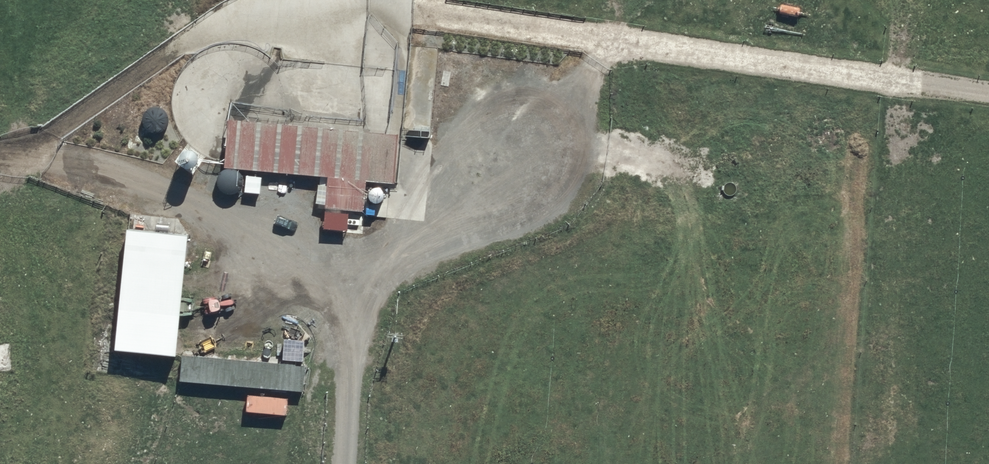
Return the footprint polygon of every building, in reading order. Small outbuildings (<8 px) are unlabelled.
[(401,134),(230,119),(227,169),(328,176),(326,211),(364,214),(366,182),(397,184),(401,134)] [(187,244),(127,239),(116,360),(177,365),(187,244)] [(181,387),(303,398),(306,372),(184,360),(181,387)]
